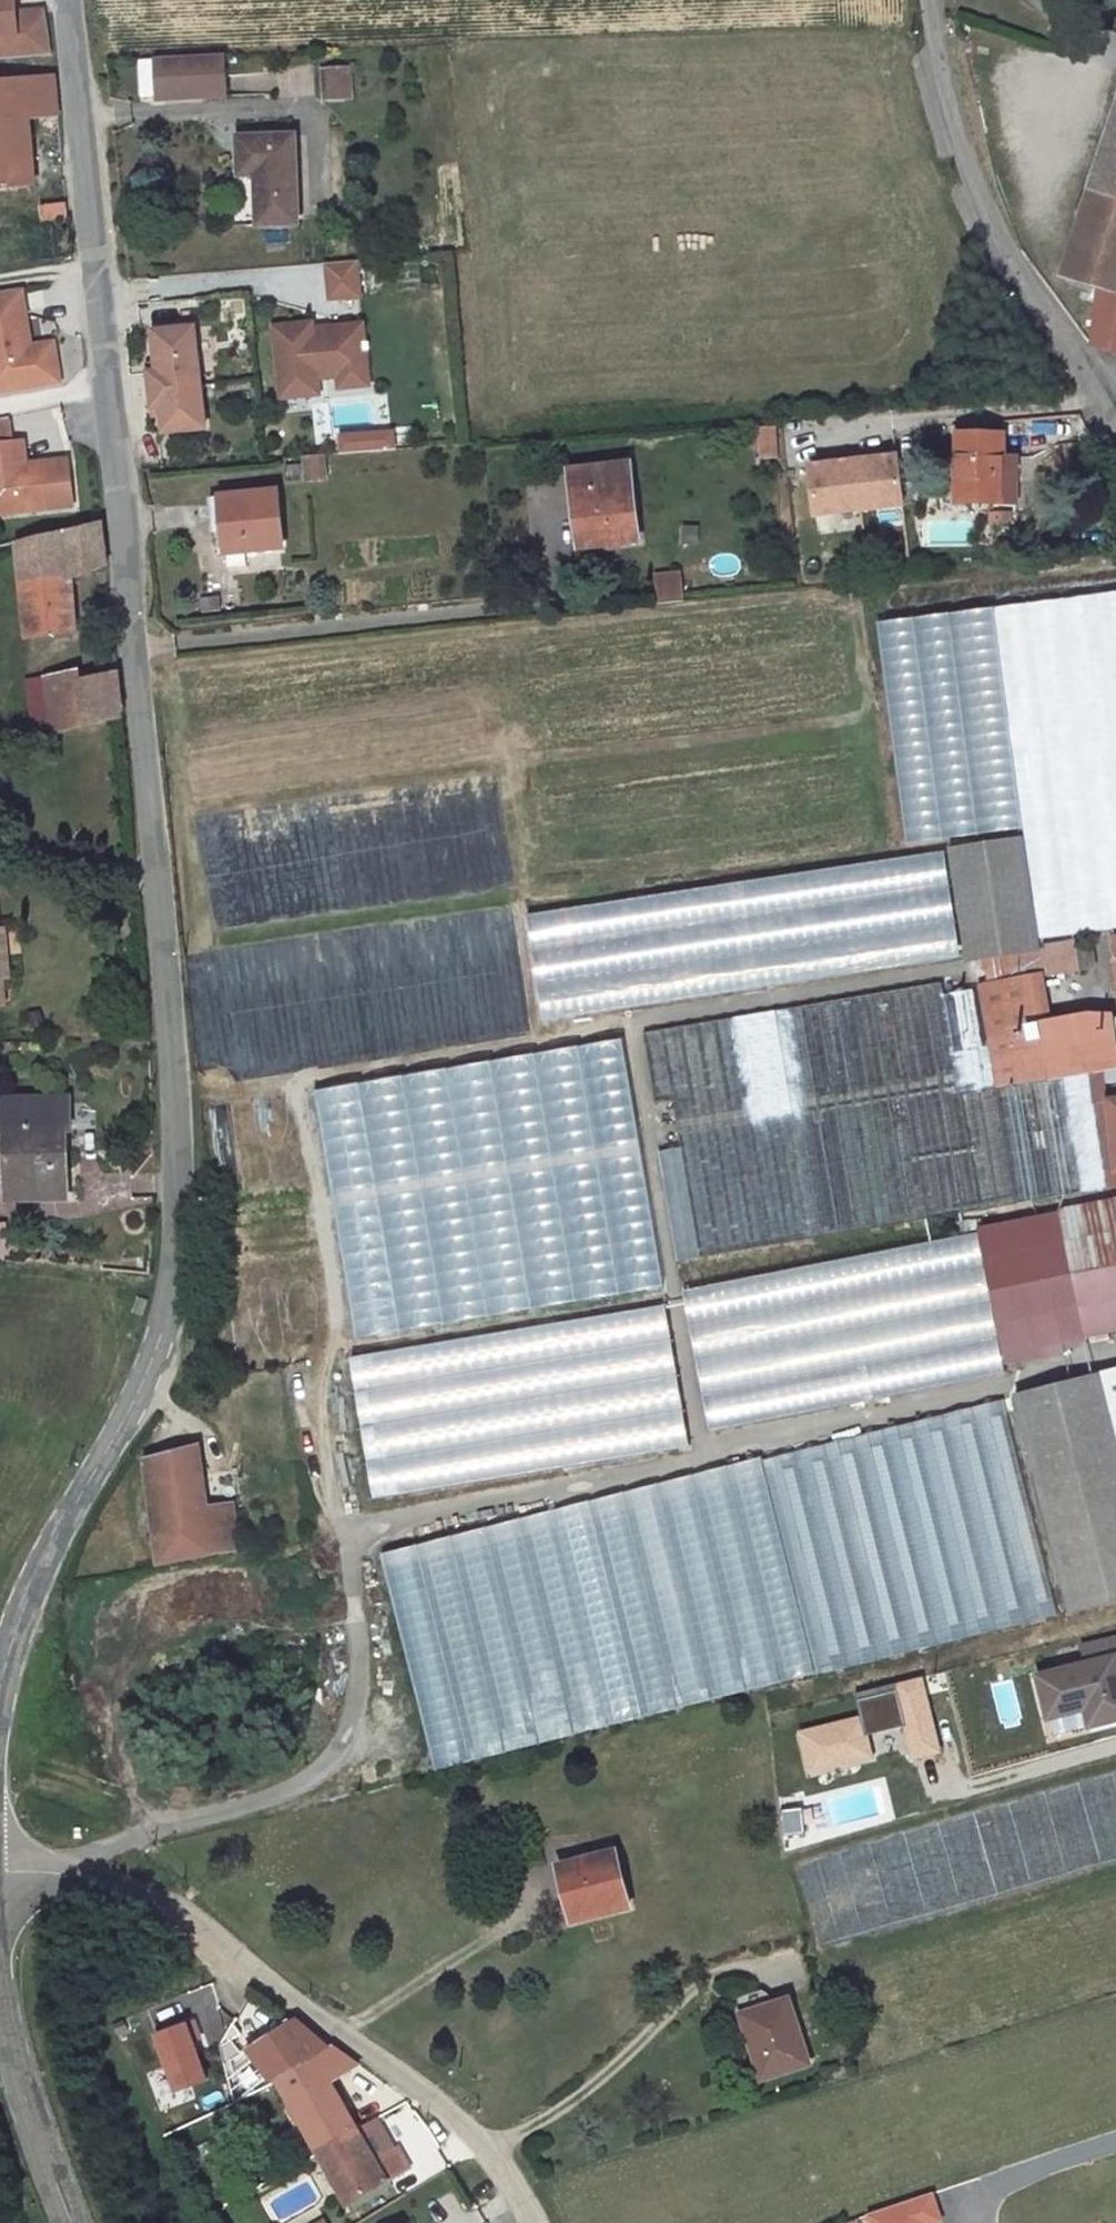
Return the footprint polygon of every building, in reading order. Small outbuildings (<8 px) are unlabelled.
[(17,35),(19,57),(52,55),(46,11),(16,13),(15,0),(0,0),(0,37),(17,35)] [(0,37),(0,59),(19,57),(17,35),(0,37)] [(224,55),(155,58),(138,59),(140,96),(157,96),(157,99),(226,96),(224,55)] [(322,70),(324,98),(346,97),(345,69),(322,70)] [(54,77),(0,82),(0,189),(34,187),(28,118),(58,115),(54,77)] [(1061,278),(1100,289),(1093,347),(1115,354),(1115,111),(1061,278)] [(295,136),(238,138),(240,175),(259,175),(259,184),(256,184),(258,225),(298,224),(295,136)] [(41,221),(68,218),(66,203),(40,206),(41,221)] [(356,261),(326,264),(329,299),(359,297),(356,261)] [(22,288),(0,291),(0,392),(61,382),(54,342),(31,346),(22,288)] [(312,323),(274,327),(281,399),(311,396),(309,380),(318,379),(338,377),(339,377),(344,371),(367,368),(365,350),(370,349),(369,343),(365,343),(363,324),(331,327),(324,336),(313,337),(313,329),(312,323)] [(149,373),(151,390),(200,385),(194,327),(153,332),(156,364),(157,372),(149,373)] [(331,327),(313,329),(313,337),(324,336),(331,327)] [(149,373),(157,372),(156,364),(148,365),(149,373)] [(338,377),(339,389),(369,386),(367,368),(344,371),(339,377),(338,377)] [(309,380),(311,396),(319,395),(318,379),(309,380)] [(200,385),(151,390),(153,413),(162,412),(162,420),(164,433),(205,429),(200,385)] [(153,413),(154,421),(162,420),(162,412),(153,413)] [(397,450),(414,447),(410,427),(393,429),(397,450)] [(776,427),(760,428),(762,460),(778,459),(776,427)] [(334,432),(335,455),(393,451),(392,429),(334,432)] [(1003,434),(958,434),(958,502),(1002,502),(1003,457),(1003,434)] [(26,465),(23,441),(14,442),(17,466),(26,465)] [(68,460),(26,465),(17,466),(14,442),(0,444),(0,523),(74,515),(68,460)] [(885,451),(875,453),(876,458),(897,456),(896,450),(885,451)] [(903,505),(897,456),(876,458),(875,453),(834,458),(835,463),(817,465),(810,466),(816,516),(903,505)] [(286,466),(286,481),(326,478),(324,454),(304,456),(305,464),(286,466)] [(1016,457),(1003,457),(1002,502),(1016,502),(1016,457)] [(571,471),(576,517),(583,516),(587,548),(639,542),(630,464),(571,471)] [(221,497),(224,530),(228,567),(247,565),(246,551),(284,547),(278,491),(221,497)] [(214,531),(224,530),(221,497),(210,498),(214,531)] [(576,517),(580,549),(587,548),(583,516),(576,517)] [(19,543),(28,636),(75,632),(71,578),(106,566),(102,522),(19,543)] [(684,527),(684,544),(698,544),(698,527),(684,527)] [(657,578),(660,604),(682,602),(679,575),(657,578)] [(201,598),(202,612),(221,610),(219,596),(201,598)] [(81,671),(29,682),(36,736),(123,717),(118,673),(82,680),(81,671)] [(1023,836),(949,847),(967,956),(992,952),(1039,945),(1023,836)] [(960,956),(945,851),(527,914),(543,1020),(960,956)] [(1076,939),(1039,945),(992,952),(996,982),(1043,974),(1080,968),(1076,939)] [(986,1032),(1051,1020),(1043,974),(996,982),(978,985),(978,988),(986,1032)] [(942,982),(644,1032),(656,1102),(673,1100),(700,1257),(1017,1203),(996,1088),(986,1032),(978,988),(944,994),(942,982)] [(1115,1067),(1115,1025),(1115,1016),(1114,1014),(1088,1013),(1051,1020),(986,1032),(996,1088),(997,1087),(1087,1072),(1115,1067)] [(348,1338),(655,1294),(619,1045),(309,1090),(321,1177),(307,1179),(320,1268),(337,1265),(348,1338)] [(1094,1104),(1098,1104),(1106,1103),(1104,1083),(1115,1081),(1115,1068),(1089,1073),(1094,1104)] [(997,1087),(1017,1204),(1107,1188),(1087,1072),(997,1087)] [(69,1099),(0,1101),(1,1133),(11,1133),(13,1195),(50,1194),(50,1197),(66,1196),(64,1129),(65,1129),(65,1120),(69,1120),(69,1099)] [(1109,1102),(1106,1103),(1098,1104),(1106,1170),(1115,1169),(1115,1100),(1109,1101),(1109,1102)] [(1010,1367),(1063,1353),(1087,1340),(1115,1332),(1115,1201),(981,1229),(1010,1367)] [(978,1235),(684,1291),(710,1432),(1005,1375),(978,1235)] [(138,1297),(133,1311),(143,1314),(148,1300),(138,1297)] [(351,1358),(374,1499),(689,1446),(665,1305),(351,1358)] [(1013,1398),(1068,1613),(1115,1601),(1115,1372),(1013,1398)] [(815,1675),(1057,1614),(1002,1400),(761,1460),(815,1675)] [(195,1451),(146,1460),(159,1562),(192,1555),(187,1512),(183,1484),(199,1482),(195,1451)] [(761,1460),(381,1554),(436,1769),(815,1675),(761,1460)] [(229,1505),(187,1512),(192,1555),(235,1549),(229,1505)] [(1113,1639),(1083,1646),(1087,1664),(1038,1676),(1048,1717),(1085,1709),(1090,1726),(1115,1720),(1115,1653),(1113,1639)] [(802,1778),(869,1764),(864,1737),(897,1730),(904,1763),(936,1756),(920,1680),(849,1695),(854,1719),(792,1732),(802,1778)] [(1085,1709),(1048,1717),(1053,1735),(1090,1726),(1085,1709)] [(615,1851),(558,1867),(564,1891),(571,1889),(579,1920),(630,1906),(615,1851)] [(571,1889),(564,1891),(572,1922),(579,1920),(571,1889)] [(788,1999),(741,2014),(762,2079),(808,2064),(788,1999)] [(316,2058),(329,2048),(294,2018),(246,2047),(273,2084),(278,2081),(348,2206),(411,2168),(399,2148),(395,2151),(376,2162),(359,2134),(331,2084),(316,2058)] [(206,2080),(192,2041),(199,2038),(193,2023),(156,2037),(176,2091),(206,2080)] [(358,2065),(332,2046),(329,2048),(316,2058),(331,2084),(358,2065)] [(376,2162),(395,2151),(378,2123),(359,2134),(376,2162)] [(940,2220),(931,2192),(868,2213),(871,2222),(929,2222),(940,2220)]
